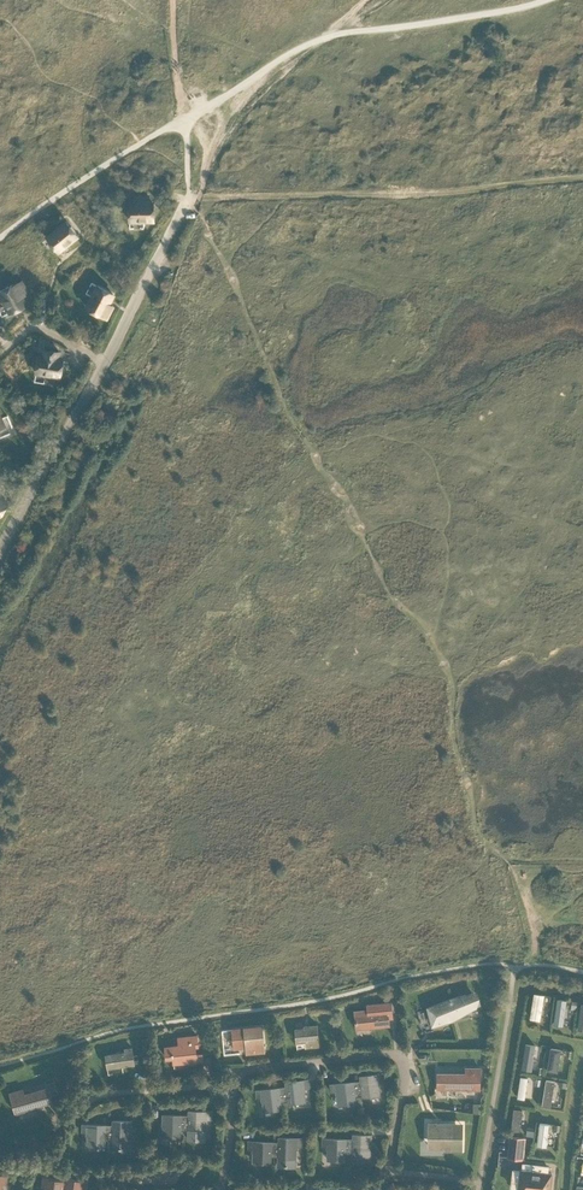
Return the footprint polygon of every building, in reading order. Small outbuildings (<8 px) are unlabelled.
[(134,195),(135,204),(129,204),(130,221),(154,221),(153,204),(151,204),(150,194),(134,195)] [(58,252),(77,236),(66,223),(48,238),(58,252)] [(0,291),(0,292),(10,313),(26,306),(22,298),(29,294),(23,281),(15,285),(15,284),(0,291)] [(98,287),(87,308),(108,319),(115,306),(109,303),(113,295),(98,287)] [(39,356),(36,373),(60,377),(63,360),(58,359),(59,352),(43,349),(42,356),(39,356)] [(0,498),(0,516),(8,503),(0,498)] [(541,1019),(545,994),(535,992),(530,1017),(541,1019)] [(451,1002),(428,1008),(433,1025),(453,1020),(451,1013),(476,1007),(472,993),(450,999),(451,1002)] [(547,993),(544,1018),(549,1018),(552,994),(547,993)] [(563,1025),(567,999),(558,998),(554,1023),(563,1025)] [(356,1029),(389,1025),(389,1018),(393,1018),(391,1002),(367,1005),(368,1010),(354,1012),(356,1029)] [(305,1028),(295,1029),(297,1041),(305,1041),(306,1047),(319,1046),(318,1039),(318,1037),(317,1025),(304,1027),(305,1028)] [(265,1050),(263,1026),(233,1029),(234,1047),(246,1046),(247,1052),(265,1050)] [(178,1045),(172,1046),(165,1047),(166,1060),(173,1060),(174,1064),(203,1060),(202,1051),(196,1052),(195,1044),(198,1043),(197,1034),(177,1036),(178,1045)] [(531,1070),(536,1045),(526,1043),(522,1068),(531,1070)] [(558,1071),(561,1049),(551,1047),(547,1070),(558,1071)] [(125,1052),(106,1055),(108,1068),(134,1064),(139,1063),(138,1055),(133,1056),(132,1048),(124,1049),(125,1052)] [(471,1074),(438,1074),(438,1089),(480,1089),(480,1069),(471,1069),(471,1074)] [(357,1082),(359,1095),(363,1094),(363,1097),(378,1095),(376,1083),(379,1082),(378,1075),(361,1077),(361,1082),(357,1082)] [(525,1098),(528,1077),(521,1076),(518,1097),(525,1098)] [(551,1106),(556,1080),(546,1078),(542,1104),(551,1106)] [(287,1088),(283,1088),(284,1101),(288,1101),(288,1103),(303,1102),(302,1089),(309,1088),(309,1080),(286,1083),(287,1088)] [(357,1082),(331,1085),(332,1093),(339,1092),(340,1105),(356,1103),(355,1095),(359,1095),(357,1082)] [(23,1089),(10,1092),(15,1111),(15,1112),(16,1112),(17,1114),(25,1111),(25,1109),(27,1109),(53,1101),(51,1095),(57,1093),(54,1083),(46,1086),(47,1089),(24,1095),(23,1089)] [(261,1091),(256,1092),(257,1099),(265,1098),(266,1111),(281,1109),(280,1102),(284,1101),(283,1088),(261,1091)] [(520,1135),(523,1110),(515,1109),(512,1133),(520,1135)] [(185,1117),(184,1129),(188,1130),(188,1132),(188,1141),(207,1142),(207,1133),(208,1133),(208,1120),(213,1120),(213,1113),(207,1112),(189,1112),(189,1117),(185,1117)] [(184,1129),(185,1117),(163,1116),(163,1123),(165,1124),(165,1136),(180,1137),(180,1129),(184,1129)] [(108,1139),(108,1149),(113,1149),(113,1142),(127,1142),(128,1142),(128,1129),(131,1129),(131,1122),(113,1121),(113,1126),(109,1126),(108,1139)] [(547,1146),(550,1123),(540,1122),(538,1145),(547,1146)] [(82,1125),(82,1133),(90,1133),(89,1146),(105,1146),(105,1139),(108,1139),(109,1126),(82,1125)] [(430,1125),(430,1142),(445,1142),(445,1147),(445,1149),(461,1150),(461,1138),(454,1138),(454,1125),(430,1125)] [(349,1140),(349,1153),(353,1153),(353,1156),(368,1156),(368,1144),(371,1144),(371,1136),(353,1136),(353,1140),(349,1140)] [(509,1136),(507,1158),(524,1160),(526,1138),(509,1136)] [(275,1143),(274,1156),(278,1156),(278,1159),(293,1159),(294,1146),(297,1146),(302,1147),(302,1139),(279,1138),(279,1143),(275,1143)] [(323,1140),(322,1147),(327,1147),(330,1147),(330,1160),(345,1161),(345,1153),(349,1153),(349,1140),(327,1140),(323,1140)] [(248,1142),(248,1150),(253,1150),(255,1150),(255,1163),(270,1163),(270,1156),(274,1156),(275,1143),(253,1142),(248,1142)] [(511,1188),(518,1188),(518,1189),(549,1189),(551,1173),(548,1173),(538,1172),(539,1166),(523,1164),(523,1170),(521,1170),(520,1170),(519,1171),(513,1171),(511,1188)] [(81,1189),(82,1189),(86,1189),(88,1174),(83,1173),(82,1181),(67,1178),(66,1182),(63,1181),(62,1189),(81,1189)] [(63,1181),(64,1181),(43,1178),(42,1187),(44,1187),(47,1188),(46,1189),(62,1189),(63,1181)]
